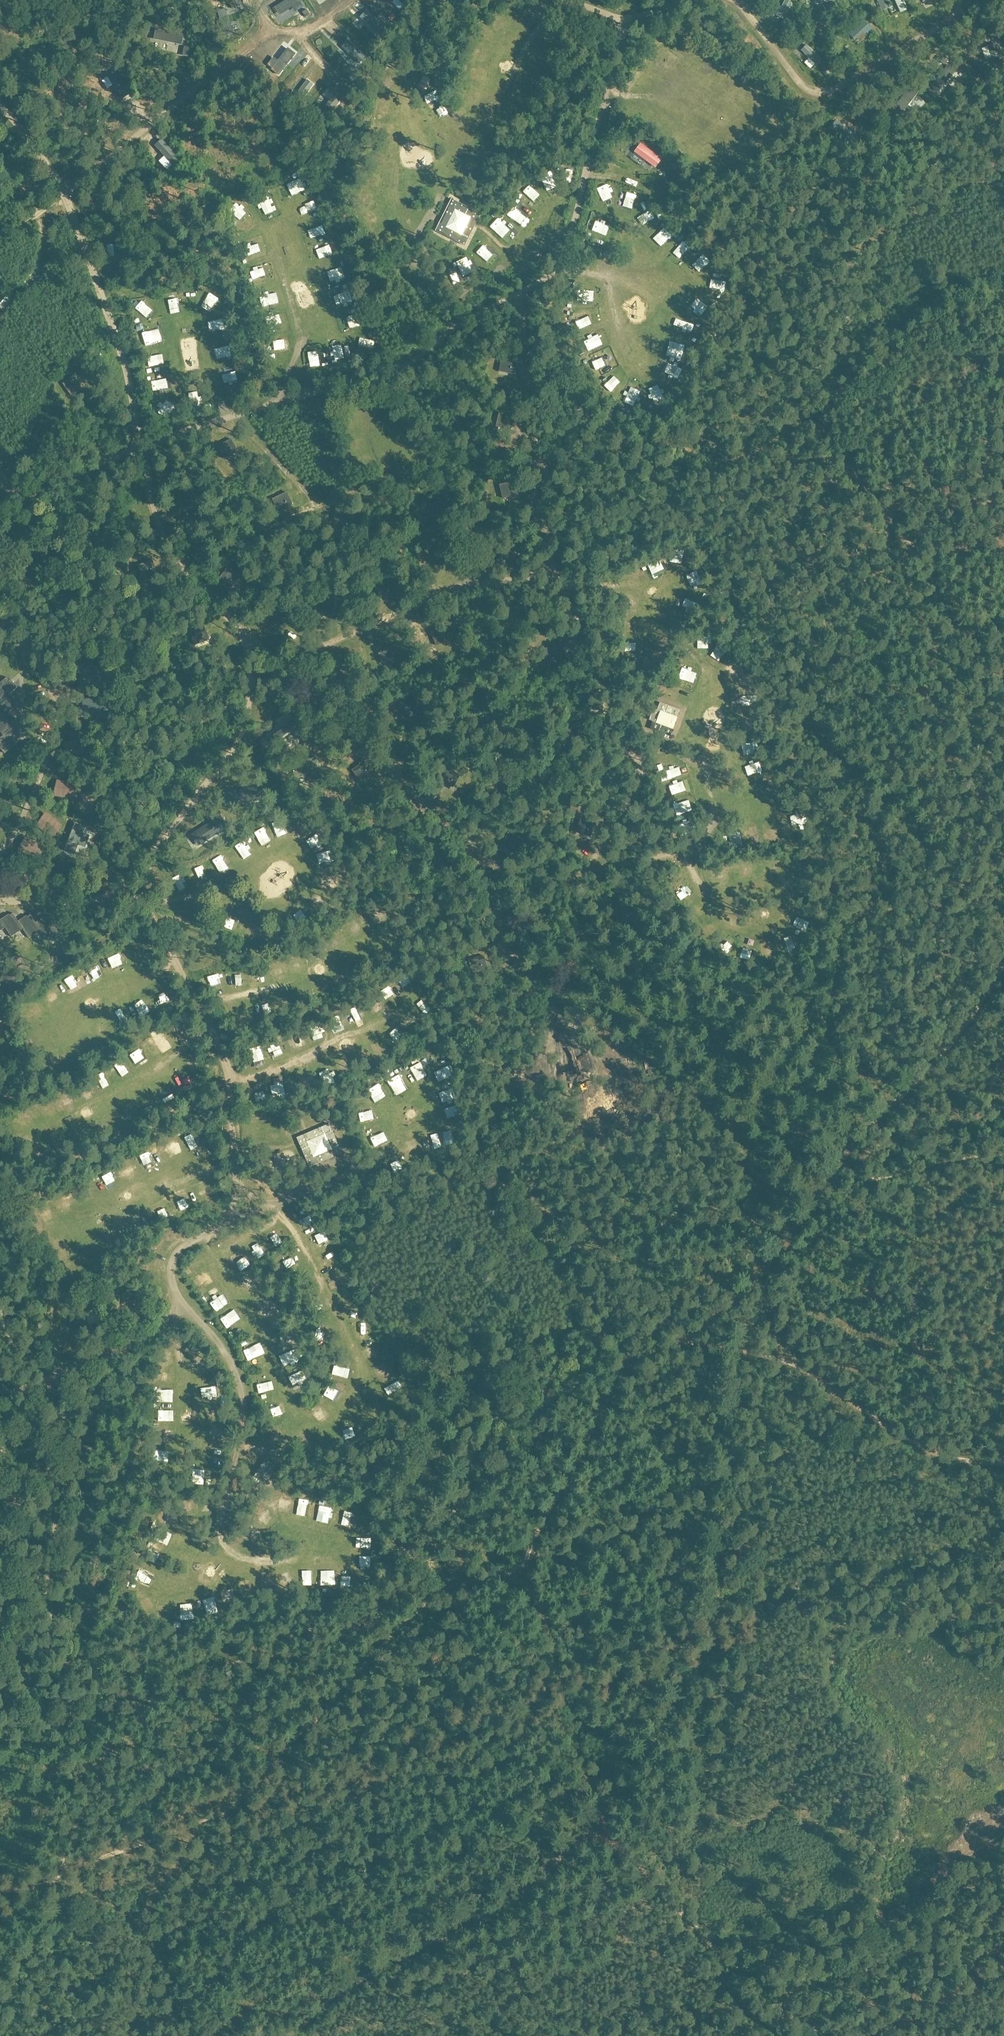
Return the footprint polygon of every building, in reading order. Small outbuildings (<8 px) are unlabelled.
[(182,34),(157,29),(155,38),(181,43),(182,34)] [(481,40),(493,46),(497,38),(486,32),(481,40)] [(826,66),(813,52),(807,58),(821,72),(826,66)] [(540,69),(549,69),(549,59),(540,59),(540,69)] [(803,67),(806,72),(812,69),(809,63),(803,67)] [(837,119),(830,128),(858,150),(865,140),(837,119)] [(643,166),(647,160),(656,167),(662,159),(641,143),(635,151),(636,152),(632,158),(643,166)] [(452,200),(436,232),(465,246),(481,214),(452,200)] [(271,209),(276,218),(282,215),(277,206),(271,209)] [(304,230),(316,224),(310,212),(298,217),(304,230)] [(252,221),(257,230),(265,226),(260,217),(252,221)] [(308,239),(312,249),(324,244),(321,234),(308,239)] [(253,249),(254,256),(262,255),(262,248),(253,249)] [(688,269),(709,281),(714,272),(694,260),(688,269)] [(261,278),(271,277),(271,267),(260,268),(261,278)] [(326,287),(340,281),(336,271),(322,277),(326,287)] [(346,297),(332,303),(335,312),(350,306),(346,297)] [(279,301),(268,302),(268,310),(279,310),(279,301)] [(345,330),(358,323),(355,315),(341,322),(345,330)] [(363,334),(354,338),(358,348),(368,345),(363,334)] [(517,360),(502,357),(499,371),(515,374),(517,360)] [(342,362),(342,372),(351,371),(350,362),(342,362)] [(324,364),(315,365),(317,376),(325,375),(324,364)] [(69,392),(72,397),(84,388),(75,376),(64,383),(70,391),(69,392)] [(389,404),(379,409),(386,422),(396,417),(389,404)] [(515,416),(499,412),(496,426),(512,430),(515,416)] [(404,425),(396,429),(400,439),(409,435),(404,425)] [(238,451),(231,439),(217,446),(224,459),(238,451)] [(406,445),(412,454),(420,449),(414,440),(406,445)] [(424,462),(433,472),(440,466),(431,456),(424,462)] [(515,481),(500,484),(502,499),(519,495),(515,481)] [(182,508),(197,504),(194,490),(178,494),(182,508)] [(272,498),(279,512),(294,505),(287,492),(272,498)] [(352,509),(336,507),(335,522),(351,523),(352,509)] [(434,552),(438,566),(453,562),(449,548),(434,552)] [(657,570),(659,578),(669,575),(667,567),(657,570)] [(230,584),(229,585),(234,589),(242,577),(230,568),(222,578),(230,584)] [(380,598),(394,591),(390,578),(374,584),(380,598)] [(696,594),(697,606),(706,605),(705,593),(696,594)] [(629,607),(633,616),(641,612),(637,603),(629,607)] [(514,625),(526,620),(520,606),(508,609),(514,625)] [(195,646),(210,640),(205,626),(190,631),(195,646)] [(431,631),(436,646),(450,641),(444,626),(431,631)] [(705,642),(704,656),(715,657),(715,642),(705,642)] [(383,663),(396,659),(391,644),(377,649),(383,663)] [(648,656),(646,645),(633,647),(635,658),(648,656)] [(546,648),(547,664),(562,662),(560,647),(546,648)] [(722,656),(730,660),(732,655),(724,652),(722,656)] [(722,657),(719,662),(726,667),(730,661),(722,657)] [(326,677),(338,688),(348,677),(337,667),(326,677)] [(745,668),(737,677),(743,682),(751,673),(745,668)] [(10,694),(17,687),(11,679),(9,680),(7,677),(0,683),(0,698),(2,700),(10,694)] [(704,689),(689,679),(683,686),(699,697),(704,689)] [(2,700),(0,702),(0,714),(3,718),(10,712),(17,706),(15,703),(17,702),(10,694),(2,700)] [(402,703),(406,718),(421,714),(415,698),(402,703)] [(653,721),(650,728),(670,736),(673,729),(672,728),(676,716),(677,717),(680,709),(660,702),(657,709),(654,708),(649,720),(653,721)] [(10,712),(3,718),(0,720),(0,731),(3,735),(11,729),(18,723),(16,721),(17,719),(10,712)] [(3,735),(0,738),(0,748),(5,753),(19,741),(16,738),(18,737),(11,729),(3,735)] [(64,745),(67,755),(87,750),(84,739),(64,745)] [(5,755),(12,761),(20,753),(14,747),(5,755)] [(752,757),(752,769),(762,768),(761,757),(752,757)] [(365,761),(350,770),(360,782),(374,772),(365,761)] [(756,776),(760,786),(769,781),(765,772),(756,776)] [(57,781),(54,792),(75,797),(77,787),(57,781)] [(264,800),(263,788),(229,791),(230,804),(264,800)] [(684,805),(694,799),(691,793),(681,800),(684,805)] [(768,797),(771,809),(780,807),(777,795),(768,797)] [(44,814),(38,823),(55,835),(61,826),(44,814)] [(228,827),(221,816),(192,834),(199,845),(228,827)] [(581,818),(576,831),(591,837),(596,823),(581,818)] [(25,838),(19,847),(37,858),(43,848),(25,838)] [(313,848),(318,857),(331,850),(326,841),(313,848)] [(11,866),(6,876),(25,885),(30,875),(11,866)] [(9,914),(1,919),(6,928),(12,937),(23,929),(18,921),(13,913),(10,915),(9,914)] [(30,938),(41,930),(37,922),(31,914),(28,917),(27,915),(18,921),(23,929),(30,938)] [(45,917),(37,922),(41,930),(47,940),(59,931),(49,916),(46,918),(45,917)] [(355,930),(360,944),(368,941),(363,928),(355,930)] [(342,957),(350,953),(343,939),(335,943),(342,957)] [(755,956),(759,949),(753,945),(748,952),(755,956)] [(484,955),(469,959),(472,973),(488,969),(484,955)] [(88,980),(92,990),(102,986),(97,976),(88,980)] [(404,985),(409,995),(418,991),(413,980),(404,985)] [(388,1005),(379,991),(349,1011),(358,1024),(388,1005)] [(396,992),(389,996),(396,1007),(403,1003),(396,992)] [(427,1004),(431,1015),(437,1013),(434,1002),(427,1004)] [(36,1027),(46,1028),(47,1016),(37,1015),(36,1027)] [(337,1024),(343,1038),(350,1035),(345,1021),(337,1024)] [(316,1037),(319,1047),(328,1044),(325,1035),(316,1037)] [(172,1039),(160,1045),(163,1052),(175,1046),(172,1039)] [(302,1054),(310,1051),(307,1042),(299,1045),(302,1054)] [(170,1059),(177,1056),(172,1048),(166,1051),(170,1059)] [(272,1051),(277,1065),(286,1062),(281,1048),(272,1051)] [(256,1055),(259,1070),(267,1069),(264,1053),(256,1055)] [(146,1055),(134,1062),(138,1068),(143,1065),(148,1073),(155,1069),(146,1055)] [(373,1072),(370,1061),(362,1062),(365,1074),(373,1072)] [(121,1071),(129,1084),(136,1079),(128,1067),(121,1071)] [(406,1098),(415,1093),(408,1079),(399,1084),(406,1098)] [(451,1080),(439,1083),(444,1096),(455,1092),(451,1080)] [(374,1096),(382,1111),(393,1106),(385,1091),(374,1096)] [(456,1110),(457,1112),(462,1111),(459,1100),(448,1103),(450,1111),(456,1110)] [(51,1120),(59,1116),(55,1107),(46,1111),(51,1120)] [(331,1131),(333,1131),(329,1123),(310,1132),(311,1134),(305,1136),(304,1134),(297,1137),(306,1157),(307,1156),(308,1159),(307,1159),(310,1167),(328,1159),(328,1157),(334,1154),(335,1156),(342,1153),(334,1133),(333,1134),(331,1131)] [(392,1140),(378,1145),(383,1156),(396,1151),(392,1140)] [(163,1153),(170,1168),(177,1165),(170,1149),(163,1153)] [(143,1162),(149,1173),(156,1170),(150,1158),(143,1162)] [(126,1188),(134,1184),(129,1174),(121,1178),(126,1188)] [(107,1182),(114,1197),(121,1194),(114,1179),(107,1182)] [(306,1227),(309,1235),(316,1232),(313,1224),(306,1227)] [(320,1256),(331,1253),(328,1244),(317,1248),(320,1256)] [(220,1268),(227,1266),(223,1254),(216,1256),(220,1268)] [(331,1274),(339,1267),(331,1257),(323,1265),(331,1274)] [(258,1280),(244,1284),(248,1297),(262,1293),(258,1280)] [(348,1282),(339,1284),(342,1298),(352,1296),(348,1282)] [(291,1341),(285,1344),(289,1355),(295,1353),(291,1341)] [(249,1357),(254,1368),(271,1361),(267,1350),(249,1357)] [(165,1362),(161,1370),(175,1376),(178,1367),(165,1362)] [(196,1372),(199,1383),(213,1379),(210,1368),(196,1372)] [(391,1371),(384,1372),(388,1386),(395,1384),(391,1371)] [(339,1383),(355,1387),(358,1378),(341,1374),(339,1383)] [(262,1391),(268,1405),(283,1398),(277,1385),(262,1391)] [(312,1394),(310,1398),(319,1402),(321,1397),(312,1394)] [(161,1397),(160,1404),(174,1405),(174,1397),(161,1397)] [(177,1415),(162,1416),(163,1427),(178,1426),(177,1415)] [(318,1443),(310,1443),(311,1458),(319,1457),(318,1443)] [(258,1483),(261,1479),(263,1480),(270,1470),(268,1469),(270,1465),(264,1460),(252,1479),(258,1483)] [(307,1510),(305,1526),(313,1527),(315,1511),(307,1510)] [(336,1527),(338,1518),(329,1516),(327,1525),(336,1527)] [(271,1534),(278,1527),(269,1518),(262,1524),(271,1534)] [(361,1540),(361,1522),(350,1522),(350,1540),(361,1540)] [(376,1550),(365,1550),(365,1559),(376,1559),(376,1550)] [(151,1565),(155,1567),(159,1559),(155,1557),(151,1565)] [(156,1566),(166,1575),(171,1571),(160,1561),(156,1566)] [(371,1580),(380,1579),(380,1568),(370,1569),(371,1580)] [(143,1580),(156,1586),(159,1580),(146,1574),(143,1580)] [(331,1598),(343,1597),(342,1584),(331,1584),(331,1598)] [(320,1595),(319,1585),(310,1585),(311,1595),(320,1595)] [(219,1612),(216,1602),(207,1605),(209,1614),(219,1612)]
